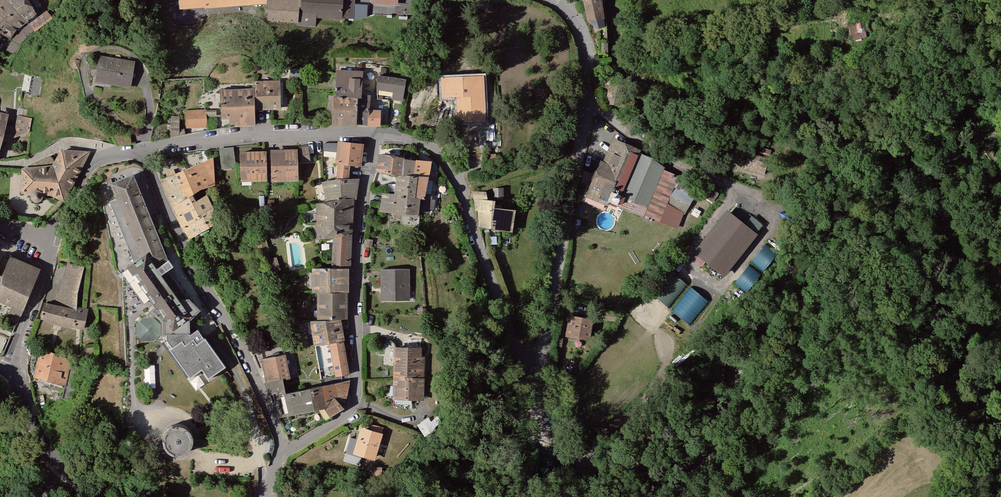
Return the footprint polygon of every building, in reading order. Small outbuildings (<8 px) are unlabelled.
[(2,34),(11,40),(18,31),(28,23),(26,22),(5,0),(0,0),(0,33),(2,34)] [(26,22),(36,13),(27,0),(5,0),(26,22)] [(302,0),(267,0),(267,1),(268,20),(297,23),(298,13),(301,13),(302,0)] [(301,13),(301,14),(316,15),(315,17),(341,19),(341,17),(342,0),(302,0),(301,13)] [(341,17),(353,18),(354,0),(342,0),(341,17)] [(587,20),(589,20),(603,17),(600,0),(581,0),(587,20)] [(44,12),(28,23),(18,31),(11,40),(13,41),(20,45),(27,36),(51,20),(44,12)] [(301,14),(301,13),(298,13),(297,23),(297,27),(314,28),(315,17),(316,15),(301,14)] [(603,17),(589,20),(593,27),(604,26),(603,17)] [(860,21),(851,22),(852,31),(861,30),(860,21)] [(20,45),(13,41),(9,49),(15,53),(20,45)] [(135,61),(98,55),(94,82),(130,88),(135,61)] [(360,93),(362,70),(336,68),(334,94),(357,96),(360,97),(360,93)] [(394,89),(397,76),(377,73),(376,87),(394,90),(394,89)] [(486,119),(484,74),(451,76),(453,97),(457,97),(458,121),(486,119)] [(37,96),(41,77),(31,75),(27,94),(37,96)] [(397,75),(397,76),(394,89),(403,91),(405,77),(397,75)] [(453,97),(451,76),(442,76),(443,97),(453,97)] [(280,109),(279,80),(254,81),(254,88),(255,109),(280,109)] [(255,109),(254,88),(219,89),(220,119),(229,119),(229,123),(233,124),(233,126),(255,126),(255,109)] [(360,93),(360,97),(357,96),(356,123),(369,123),(369,107),(370,93),(360,93)] [(357,96),(334,94),(332,94),(330,122),(356,124),(356,123),(357,96)] [(16,115),(26,117),(28,109),(17,107),(15,115),(16,115)] [(379,108),(369,107),(369,123),(368,124),(379,125),(379,108)] [(206,111),(206,109),(184,110),(185,127),(207,126),(206,116),(206,111)] [(3,135),(6,124),(8,113),(0,112),(0,147),(3,135)] [(16,115),(15,125),(13,136),(12,138),(29,131),(32,118),(26,117),(16,115)] [(179,129),(179,116),(170,115),(169,137),(179,135),(179,129)] [(15,125),(6,124),(3,135),(13,136),(15,125)] [(367,137),(341,134),(338,157),(341,158),(340,167),(352,170),(353,160),(363,162),(367,137)] [(640,150),(613,138),(602,161),(600,160),(584,196),(607,206),(609,202),(616,205),(632,169),(639,152),(640,150)] [(310,160),(307,145),(298,147),(300,162),(310,160)] [(235,167),(232,146),(218,148),(220,169),(235,167)] [(296,147),(269,148),(270,181),(297,180),(296,147)] [(62,198),(90,151),(60,149),(53,161),(51,164),(28,166),(21,166),(21,191),(32,191),(34,190),(37,190),(39,191),(50,192),(62,198)] [(266,179),(265,149),(238,150),(239,180),(266,179)] [(651,157),(639,152),(632,169),(616,205),(616,206),(643,218),(644,215),(663,170),(664,167),(651,157)] [(405,157),(378,153),(375,171),(398,175),(402,175),(405,158),(405,157)] [(51,164),(53,161),(50,156),(47,155),(28,164),(28,166),(51,164)] [(214,157),(205,160),(215,185),(214,157)] [(416,160),(405,158),(402,175),(415,176),(416,160)] [(416,159),(416,160),(415,176),(426,176),(428,171),(431,161),(416,159)] [(215,185),(205,160),(159,180),(172,208),(192,195),(201,189),(215,185)] [(679,176),(663,170),(644,215),(660,221),(679,176)] [(437,172),(428,171),(426,176),(424,193),(431,194),(433,181),(436,181),(437,172)] [(167,259),(132,173),(109,183),(135,247),(127,249),(132,261),(133,263),(146,254),(156,266),(167,259)] [(415,176),(402,175),(398,175),(397,176),(396,176),(394,194),(396,194),(394,212),(417,214),(418,212),(419,199),(413,197),(415,176)] [(356,198),(359,176),(320,179),(323,190),(324,202),(353,199),(356,198)] [(426,176),(415,176),(413,197),(419,199),(422,199),(424,193),(426,176)] [(699,188),(679,176),(660,221),(675,228),(682,214),(684,215),(699,188)] [(34,190),(32,191),(31,194),(30,196),(31,198),(32,200),(35,201),(36,202),(38,201),(40,200),(42,198),(42,196),(42,193),(39,191),(37,190),(34,190)] [(512,231),(516,209),(495,206),(495,199),(487,199),(486,191),(472,191),(474,199),(475,209),(478,209),(479,225),(512,231)] [(396,194),(394,194),(381,192),(378,211),(394,212),(396,194)] [(432,194),(431,194),(424,193),(422,199),(419,199),(418,212),(428,213),(429,209),(433,210),(434,199),(431,199),(432,194)] [(195,200),(192,195),(172,208),(176,215),(175,216),(181,227),(212,208),(213,208),(205,194),(195,200)] [(353,199),(324,202),(315,203),(316,239),(333,236),(351,233),(353,199)] [(219,221),(212,208),(181,227),(188,239),(219,221)] [(758,234),(727,210),(693,253),(724,277),(758,234)] [(351,233),(333,236),(330,268),(348,268),(350,268),(351,233)] [(268,248),(264,235),(255,238),(260,251),(268,248)] [(373,240),(364,238),(363,247),(371,247),(373,240)] [(179,300),(156,266),(146,254),(133,263),(132,261),(126,266),(154,306),(172,330),(191,316),(179,300)] [(403,256),(404,268),(409,268),(409,270),(417,269),(416,255),(403,256)] [(40,269),(10,256),(1,276),(0,275),(0,298),(11,303),(5,318),(17,323),(40,269)] [(77,294),(83,267),(66,263),(59,293),(56,292),(53,304),(76,309),(76,306),(77,294)] [(348,292),(348,268),(330,268),(311,267),(311,292),(316,292),(346,292),(348,292)] [(409,270),(409,268),(404,268),(380,269),(380,274),(380,300),(410,300),(409,270)] [(670,305),(689,283),(671,268),(662,279),(664,281),(655,292),(670,305)] [(691,321),(710,298),(692,285),(674,308),(691,321)] [(346,319),(346,292),(316,292),(316,320),(340,319),(346,319)] [(172,330),(154,306),(149,310),(150,311),(162,321),(163,335),(167,335),(189,335),(189,332),(189,320),(199,310),(200,309),(189,298),(183,298),(179,300),(191,316),(172,330)] [(76,309),(53,304),(43,302),(39,318),(57,324),(83,330),(88,309),(76,306),(76,309)] [(199,310),(189,320),(193,324),(203,314),(199,310)] [(153,341),(163,340),(163,335),(162,321),(150,311),(144,317),(153,317),(160,324),(160,335),(153,341)] [(618,313),(603,312),(602,320),(617,321),(618,313)] [(592,319),(568,315),(564,337),(588,341),(592,319)] [(153,317),(144,317),(142,317),(135,324),(136,334),(143,341),(153,341),(160,335),(160,324),(153,317)] [(344,341),(340,319),(316,320),(309,320),(313,346),(328,343),(343,341),(344,341)] [(189,335),(167,335),(167,339),(172,346),(169,348),(190,377),(202,368),(209,378),(226,366),(206,337),(205,337),(198,328),(190,333),(189,332),(189,335)] [(343,341),(328,343),(334,377),(349,374),(343,341)] [(420,378),(420,347),(393,346),(392,378),(420,378)] [(72,359),(39,348),(33,376),(66,387),(72,359)] [(262,359),(266,382),(282,378),(282,379),(289,379),(284,354),(262,359)] [(156,385),(156,364),(145,364),(146,385),(156,385)] [(283,393),(284,393),(282,379),(282,378),(266,382),(262,382),(263,384),(266,389),(268,395),(273,394),(274,401),(277,417),(288,415),(283,393)] [(424,378),(420,378),(392,378),(392,399),(423,400),(424,378)] [(350,379),(309,388),(313,410),(323,407),(329,416),(343,407),(350,379)] [(313,410),(309,388),(284,393),(283,393),(288,415),(313,410)] [(174,423),(169,425),(166,428),(163,431),(162,436),(162,442),(164,446),(166,449),(169,452),(173,453),(178,454),(183,453),(186,451),(190,448),(192,445),(193,440),(193,435),(191,430),(187,426),(183,423),(178,422),(174,423)] [(360,427),(352,454),(374,460),(382,433),(360,427)] [(121,442),(114,431),(110,434),(117,445),(121,442)] [(134,440),(131,446),(138,450),(141,444),(134,440)] [(381,468),(368,467),(368,476),(381,476),(381,468)]
